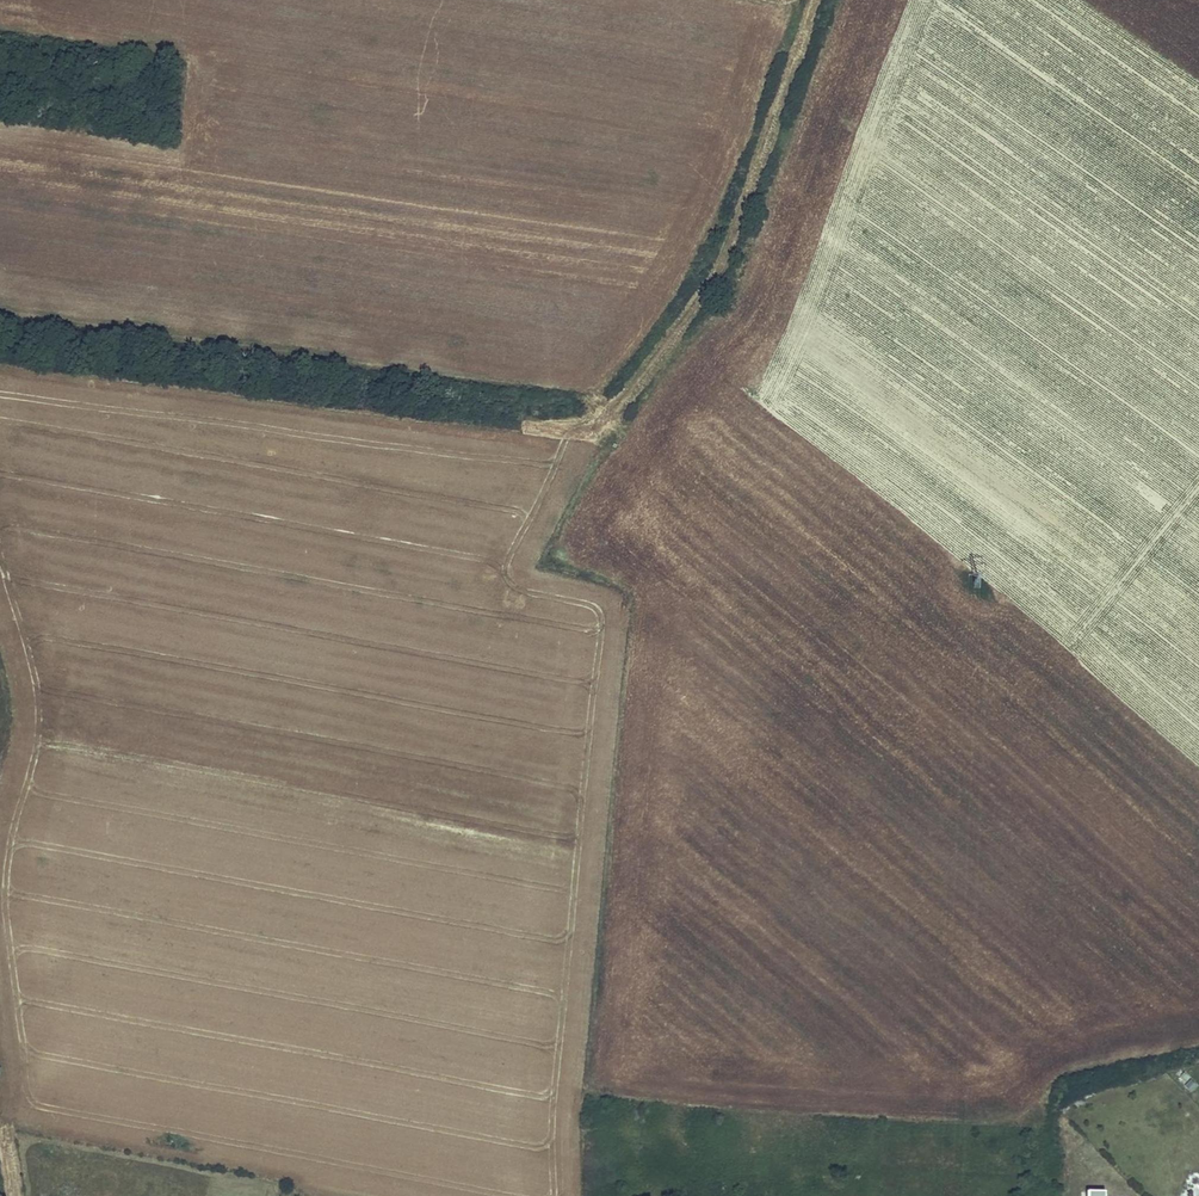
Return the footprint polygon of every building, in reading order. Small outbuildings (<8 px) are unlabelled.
[(1187,1093),(1197,1088),(1193,1080),(1183,1084),(1187,1093)]
